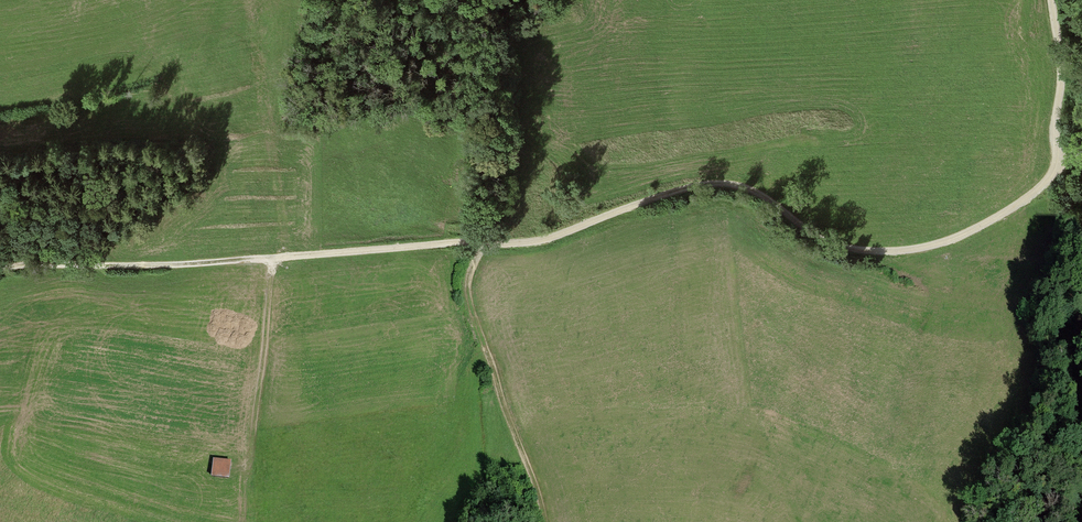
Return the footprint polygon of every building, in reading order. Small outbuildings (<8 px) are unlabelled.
[(211,462),(210,477),(227,478),(228,464),(211,462)]
